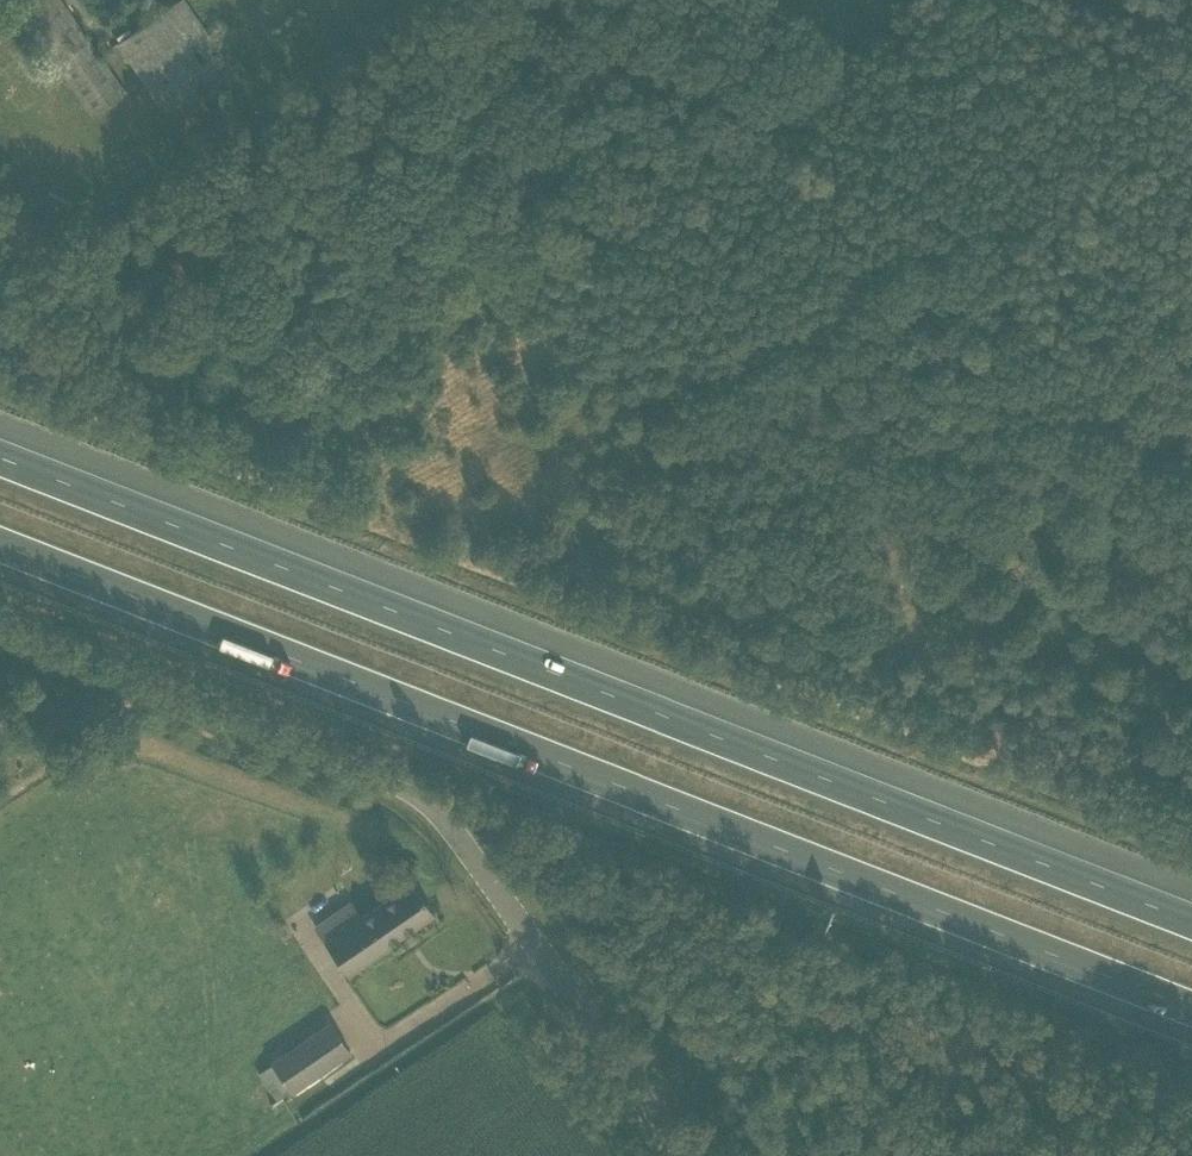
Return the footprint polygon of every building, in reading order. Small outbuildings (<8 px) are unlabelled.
[(324,941),(347,974),(433,914),(411,882),(324,941)] [(282,921),(273,928),(282,940),(291,933),(282,921)] [(257,1073),(276,1100),(290,1090),(292,1092),(350,1052),(329,1020),(270,1061),(271,1063),(257,1073)]
